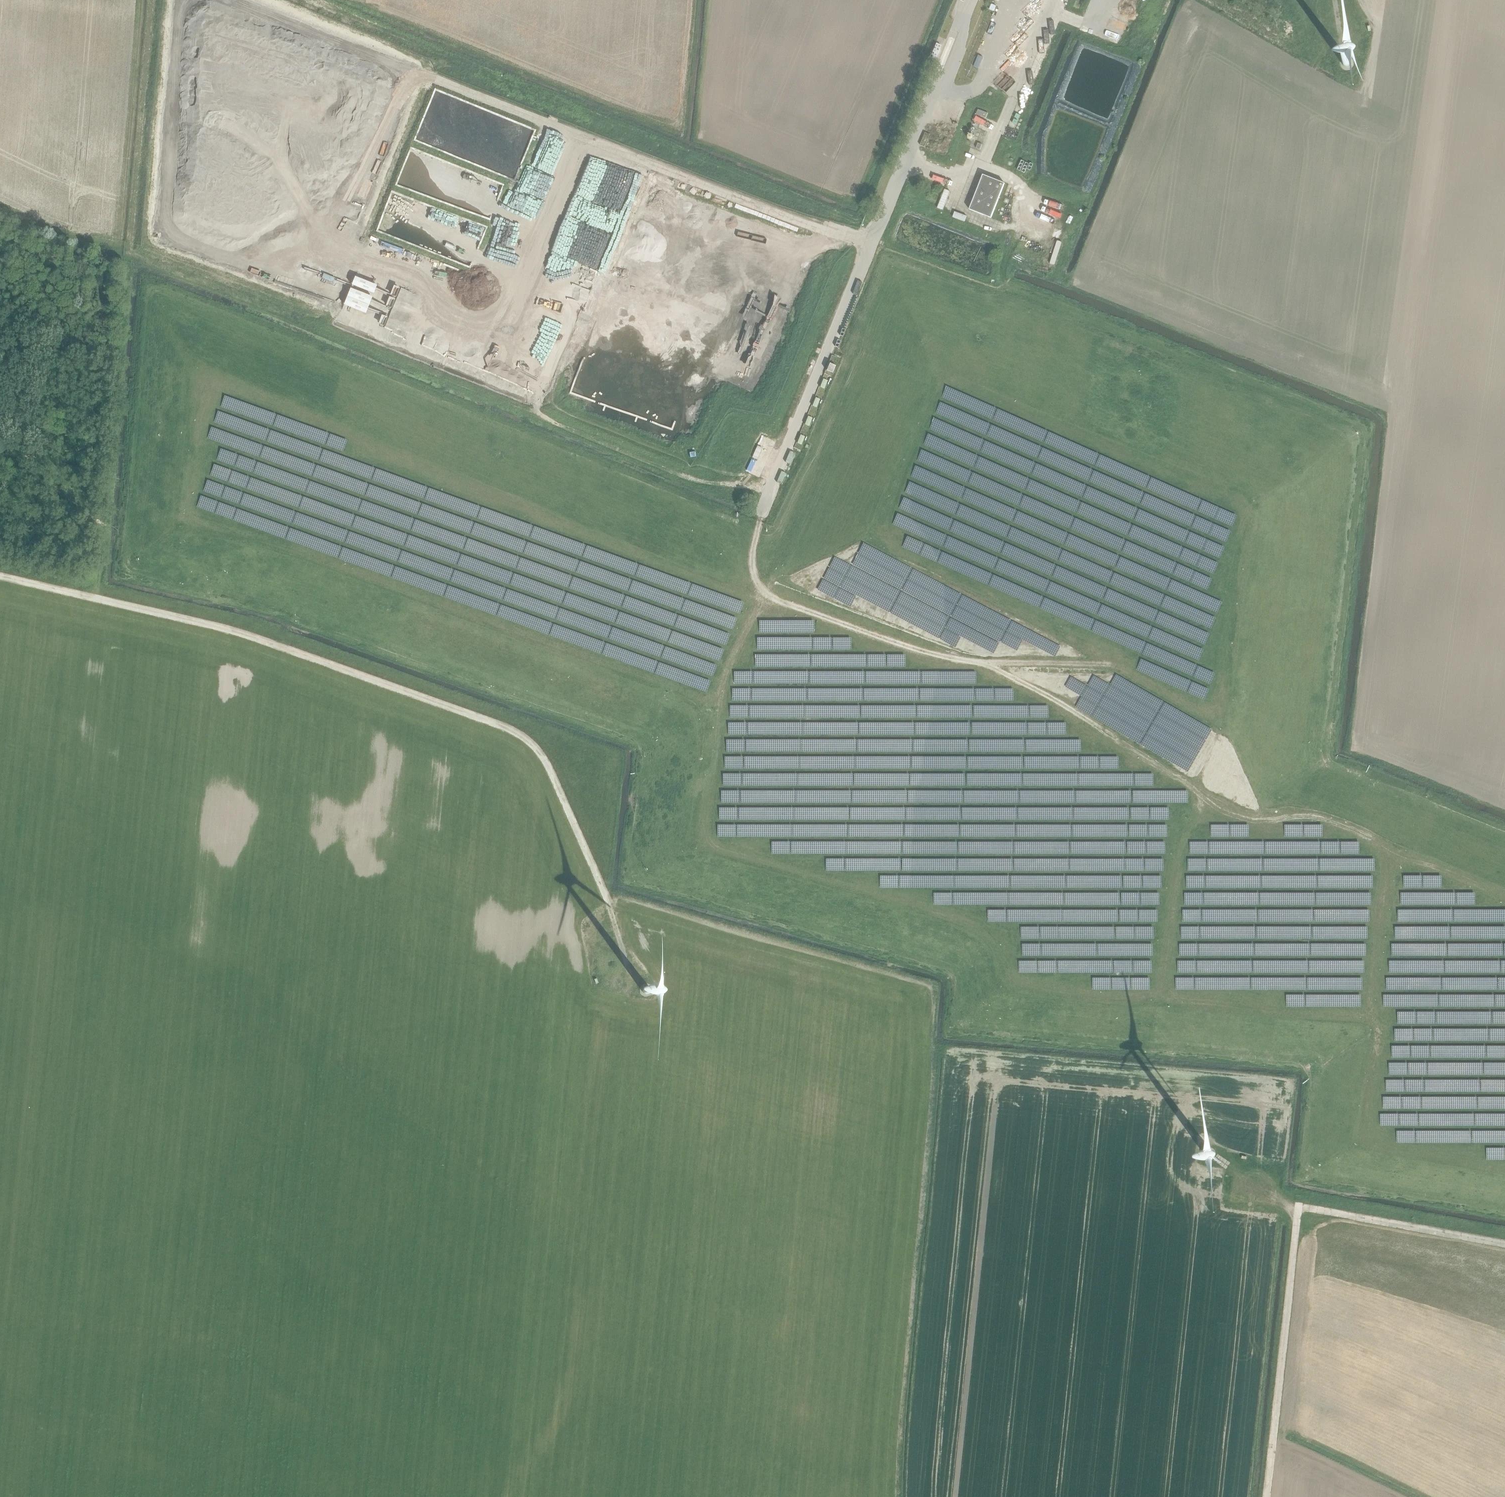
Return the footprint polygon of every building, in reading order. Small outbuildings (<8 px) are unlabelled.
[(941,46),(936,44),(931,55),(936,57),(941,46)] [(1351,64),(1351,63),(1351,62),(1350,61),(1349,60),(1348,60),(1347,60),(1346,60),(1345,60),(1344,61),(1343,62),(1343,63),(1343,64),(1343,65),(1343,66),(1344,67),(1345,68),(1346,68),(1347,68),(1348,68),(1349,68),(1350,67),(1351,66),(1351,65),(1351,64)] [(988,112),(978,109),(976,113),(986,117),(988,112)] [(1005,183),(983,175),(969,210),(991,218),(1005,183)] [(937,208),(943,210),(950,191),(945,189),(937,208)] [(967,216),(955,211),(953,217),(965,222),(967,216)] [(1057,265),(1065,244),(1060,242),(1052,264),(1057,265)] [(794,448),(790,462),(795,463),(799,449),(794,448)] [(651,991),(651,990),(651,989),(650,989),(650,988),(649,987),(648,987),(648,986),(647,986),(646,986),(645,986),(645,987),(644,987),(643,988),(643,989),(642,989),(642,990),(642,991),(642,992),(643,993),(643,994),(644,994),(645,995),(646,995),(647,995),(648,995),(648,994),(649,994),(650,994),(650,993),(650,992),(651,992),(651,991)] [(1213,1154),(1213,1153),(1213,1152),(1212,1151),(1211,1151),(1211,1150),(1210,1150),(1209,1150),(1208,1150),(1207,1150),(1206,1151),(1206,1152),(1205,1152),(1205,1153),(1205,1154),(1205,1155),(1205,1156),(1205,1157),(1206,1157),(1206,1158),(1207,1158),(1208,1158),(1208,1159),(1209,1159),(1210,1159),(1210,1158),(1211,1158),(1212,1158),(1212,1157),(1213,1157),(1213,1156),(1213,1155),(1213,1154)]
